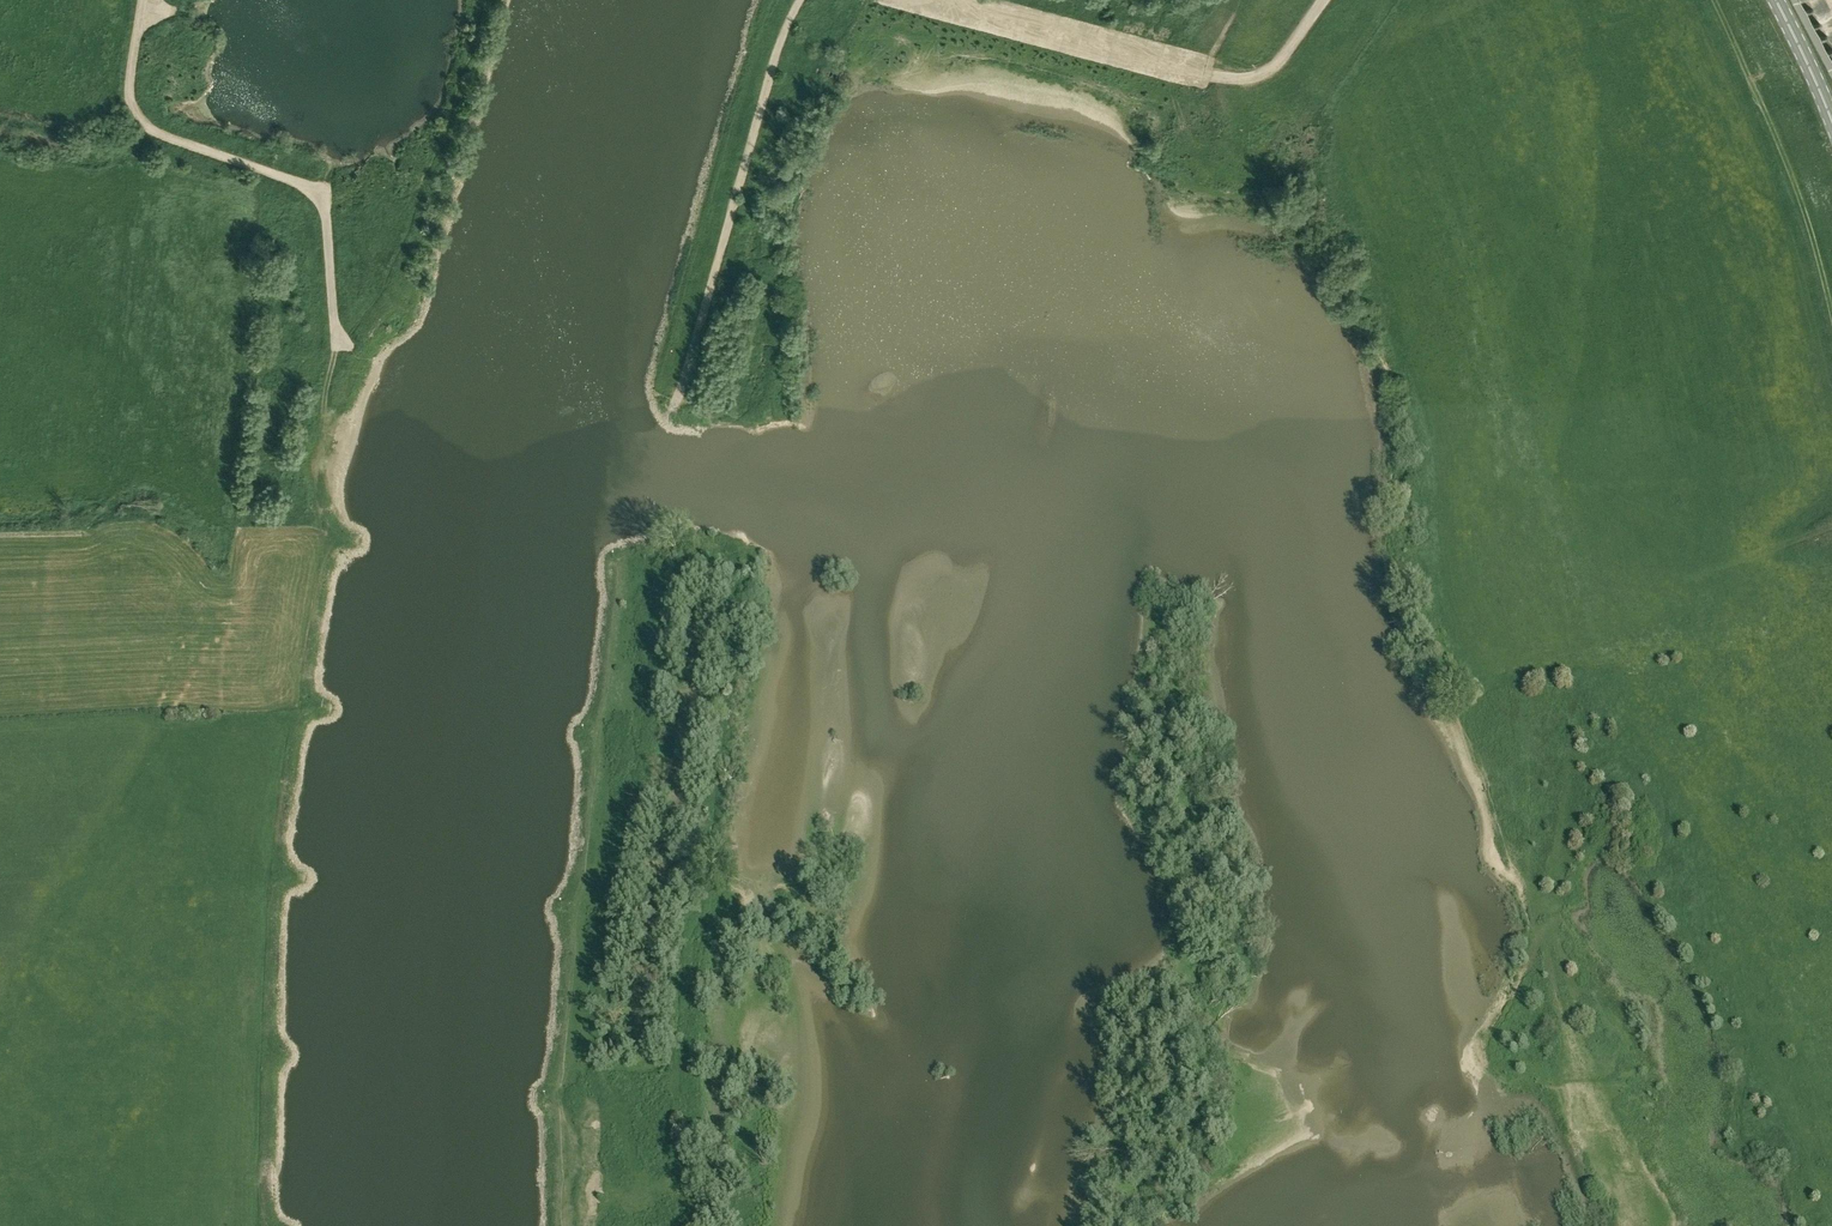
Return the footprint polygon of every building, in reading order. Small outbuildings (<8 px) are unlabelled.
[(1831,60),(1831,0),(1800,0),(1831,60)]
